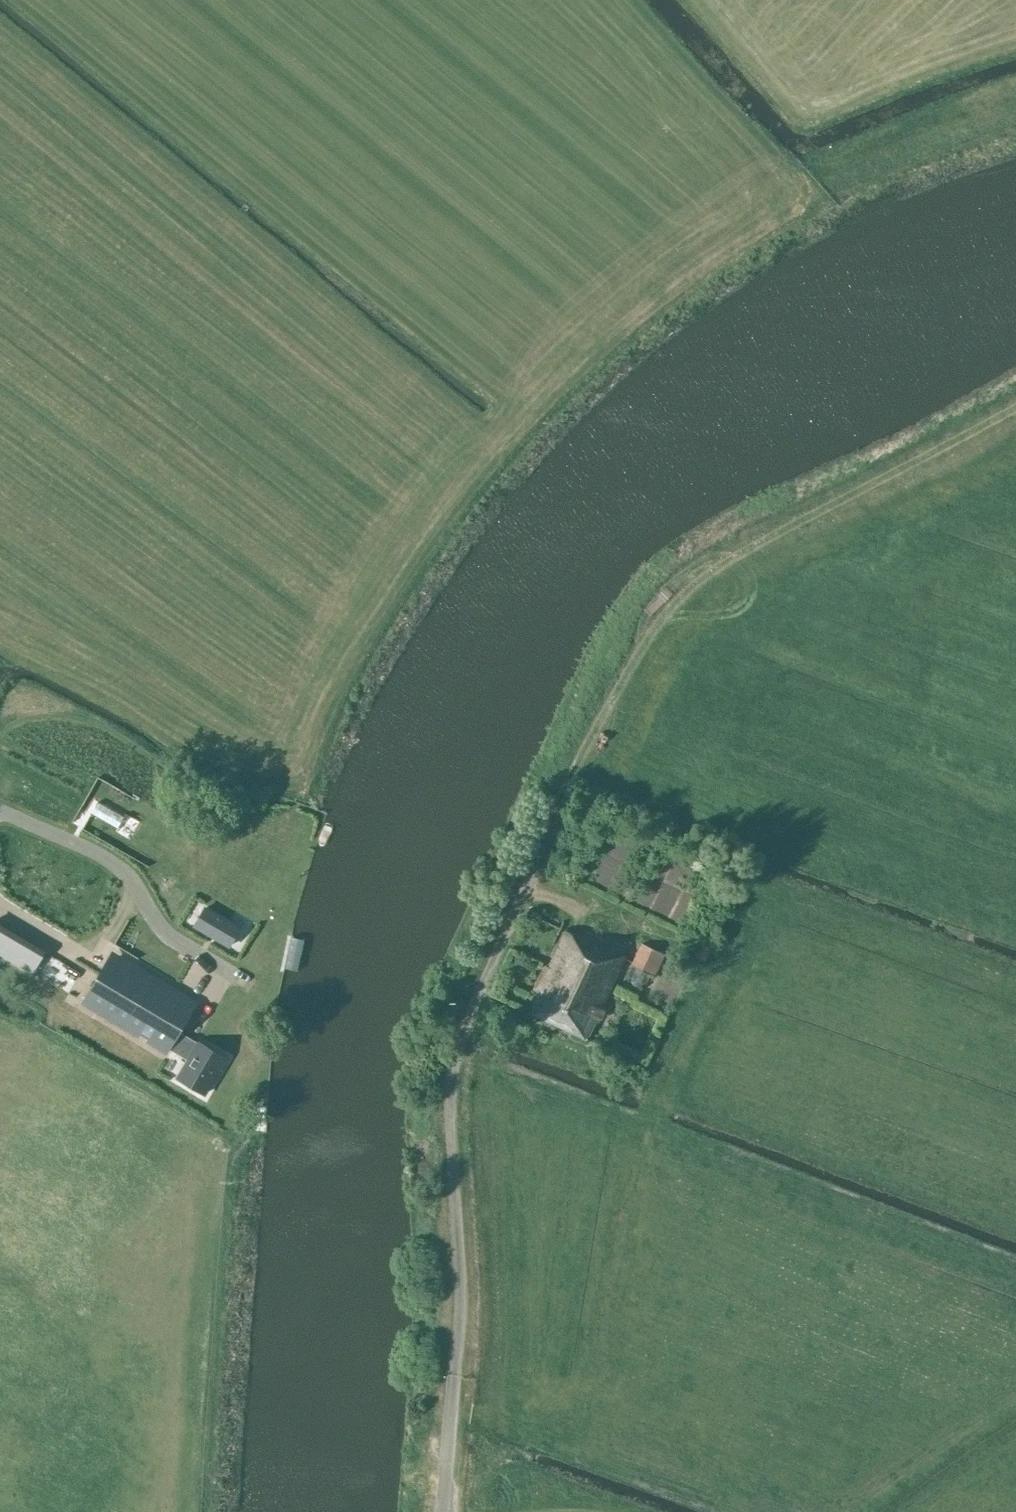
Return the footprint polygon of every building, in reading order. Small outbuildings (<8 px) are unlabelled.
[(203,906),(192,925),(228,947),(240,928),(203,906)] [(0,927),(0,952),(33,971),(44,952),(0,927)] [(585,1040),(597,1016),(599,1017),(602,1016),(603,1014),(602,1011),(601,1010),(625,957),(582,937),(580,940),(565,933),(548,971),(545,969),(536,989),(540,990),(529,1014),(585,1040)] [(695,955),(705,961),(713,949),(702,942),(695,955)] [(660,953),(641,944),(626,976),(631,978),(630,980),(633,983),(636,985),(640,985),(641,983),(645,985),(660,953)] [(196,1001),(118,955),(108,972),(103,970),(93,985),(98,988),(91,1001),(167,1047),(188,1060),(177,1077),(205,1093),(225,1059),(199,1043),(198,1044),(178,1032),(196,1001)]
